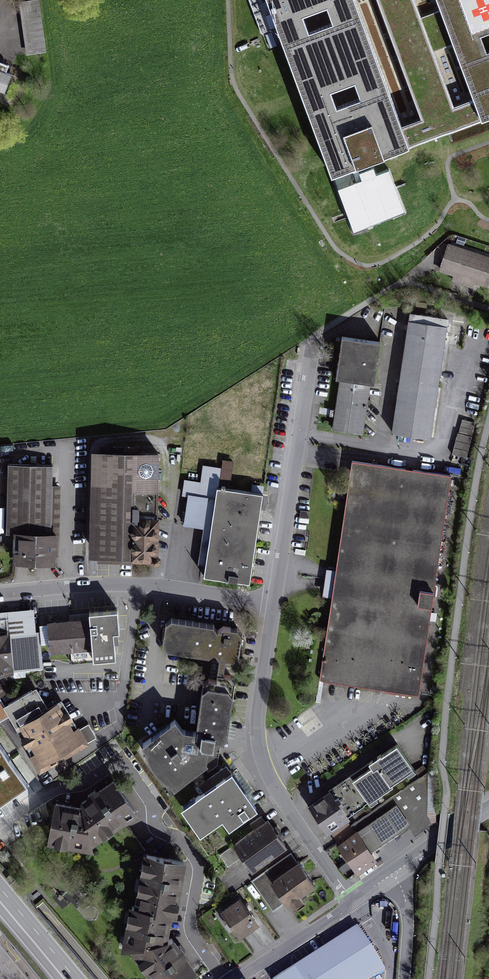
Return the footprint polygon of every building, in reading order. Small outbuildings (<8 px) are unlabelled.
[(39,0),(19,3),(27,57),(47,54),(39,0)] [(332,176),(488,117),(488,0),(267,0),(332,176)] [(0,61),(0,97),(12,65),(0,61)] [(448,245),(440,269),(488,286),(488,259),(448,245)] [(431,436),(448,319),(408,314),(391,430),(431,436)] [(401,353),(405,329),(395,327),(396,321),(384,319),(381,339),(393,341),(392,351),(401,353)] [(374,382),(381,340),(343,334),(336,377),(341,378),(334,429),(362,433),(370,382),(374,382)] [(156,555),(157,452),(94,451),(93,555),(156,555)] [(452,474),(351,458),(316,680),(418,695),(452,474)] [(51,561),(53,466),(8,465),(7,534),(14,534),(14,561),(51,561)] [(250,582),(263,494),(218,488),(221,469),(202,466),(200,483),(192,482),(185,524),(211,528),(204,575),(250,582)] [(0,611),(0,674),(11,673),(38,671),(32,608),(0,611)] [(90,618),(48,622),(50,651),(71,649),(72,662),(94,660),(94,659),(116,657),(115,639),(119,638),(117,609),(90,611),(90,618)] [(214,623),(172,617),(165,622),(162,643),(167,649),(209,655),(215,651),(218,657),(233,659),(239,653),(242,633),(238,627),(223,625),(218,629),(214,623)] [(229,733),(235,692),(230,685),(209,682),(203,687),(197,728),(184,727),(176,716),(142,741),(147,747),(149,754),(151,761),(155,767),(160,772),(165,776),(171,779),(176,785),(219,752),(222,739),(229,733)] [(3,705),(40,770),(97,738),(89,723),(79,729),(61,699),(48,707),(36,686),(3,705)] [(415,770),(395,742),(368,761),(369,762),(308,804),(327,831),(369,802),(370,804),(377,799),(375,797),(392,785),(390,783),(406,772),(408,774),(415,770)] [(27,783),(0,743),(0,801),(27,783)] [(231,826),(257,808),(227,765),(195,787),(200,794),(184,805),(202,831),(224,816),(231,826)] [(356,832),(337,845),(357,873),(375,860),(369,852),(408,825),(415,835),(431,823),(427,817),(427,775),(353,827),(356,832)] [(77,806),(53,803),(48,842),(91,848),(137,813),(111,780),(77,806)] [(251,868),(286,843),(268,820),(234,844),(251,868)] [(273,909),(288,898),(294,907),(302,901),(298,895),(313,884),(291,853),(253,880),(273,909)] [(196,972),(167,932),(179,862),(148,856),(128,941),(151,978),(186,978),(196,972)] [(240,898),(221,912),(240,938),(259,923),(240,898)] [(277,978),(370,978),(384,970),(356,927),(277,978)]
